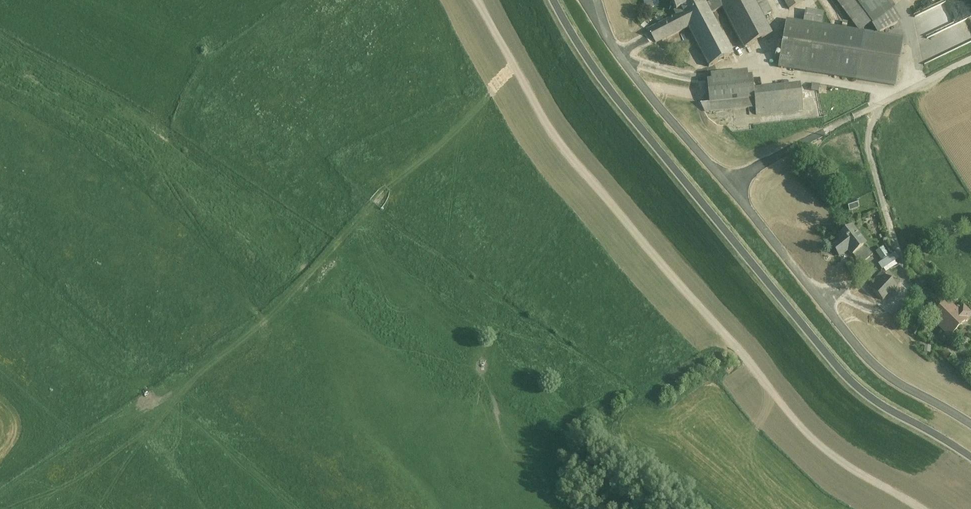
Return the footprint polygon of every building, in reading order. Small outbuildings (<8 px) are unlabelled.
[(719,0),(717,0),(709,4),(687,15),(649,33),(656,46),(690,29),(710,68),(736,55),(713,13),(724,8),(719,0)] [(679,12),(684,9),(687,15),(709,4),(707,0),(672,0),(679,12)] [(757,0),(719,0),(724,8),(746,48),(774,34),(757,0)] [(859,31),(863,32),(873,24),(875,27),(898,9),(891,0),(835,0),(859,31)] [(935,5),(914,13),(923,36),(970,17),(970,0),(933,0),(935,5)] [(905,65),(904,38),(863,32),(859,31),(788,21),(780,69),(898,89),(905,65)] [(931,42),(937,56),(967,44),(961,30),(931,42)] [(758,118),(805,112),(803,86),(758,89),(755,73),(705,77),(707,114),(758,110),(758,118)] [(861,265),(874,255),(852,225),(840,235),(843,238),(830,248),(838,259),(849,251),(861,265)] [(881,259),(889,253),(883,245),(875,250),(881,259)] [(895,253),(878,259),(882,269),(899,263),(895,253)] [(884,300),(897,285),(885,274),(872,289),(884,300)] [(970,314),(970,313),(964,306),(959,310),(953,303),(949,307),(947,304),(935,315),(939,319),(934,324),(949,339),(968,321),(966,319),(970,314)]
